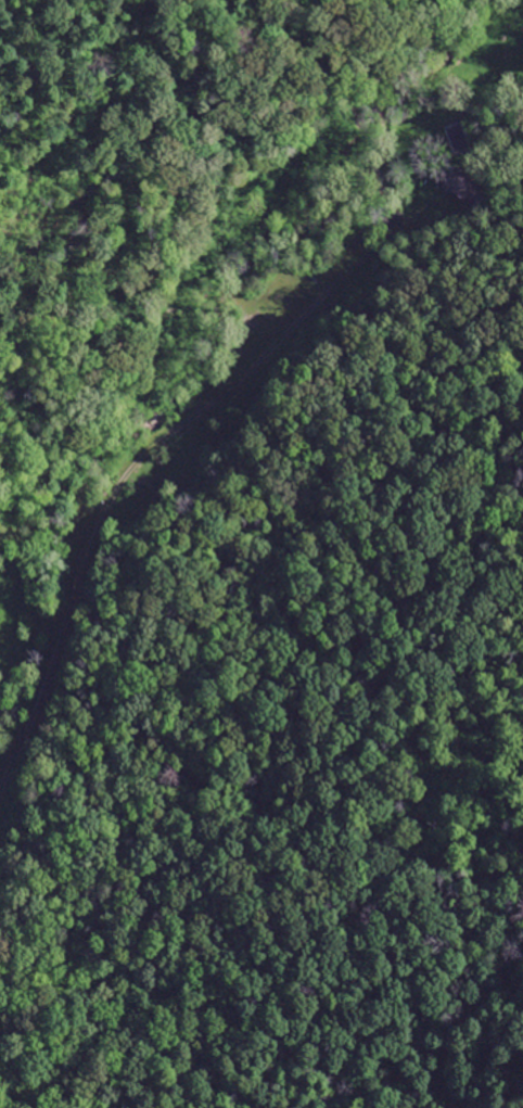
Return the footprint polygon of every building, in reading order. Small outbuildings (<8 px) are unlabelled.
[(483,190),(457,167),(442,184),(467,207),(483,190)]
